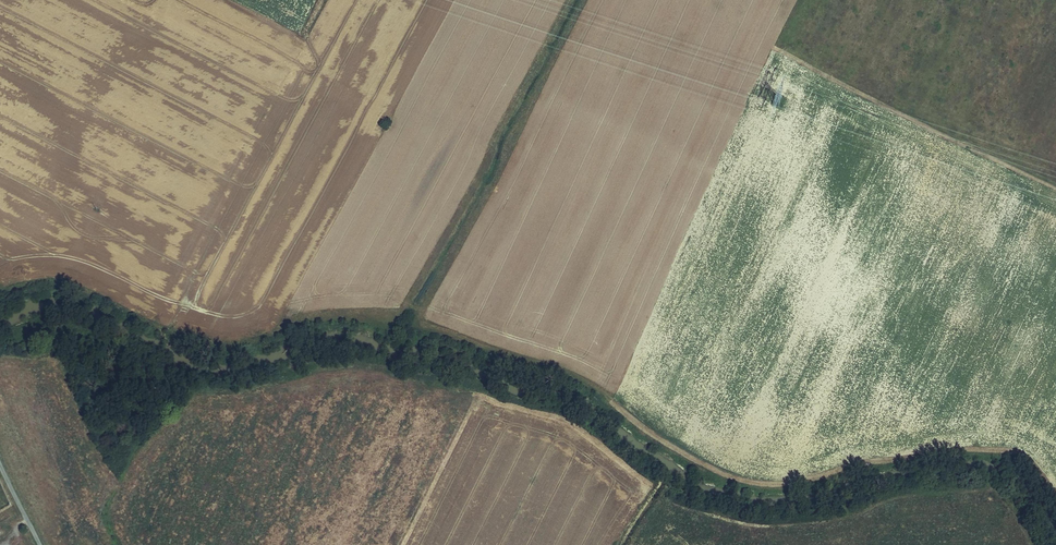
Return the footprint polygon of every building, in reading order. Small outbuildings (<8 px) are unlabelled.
[(0,525),(0,544),(15,536),(6,522),(0,525)]
